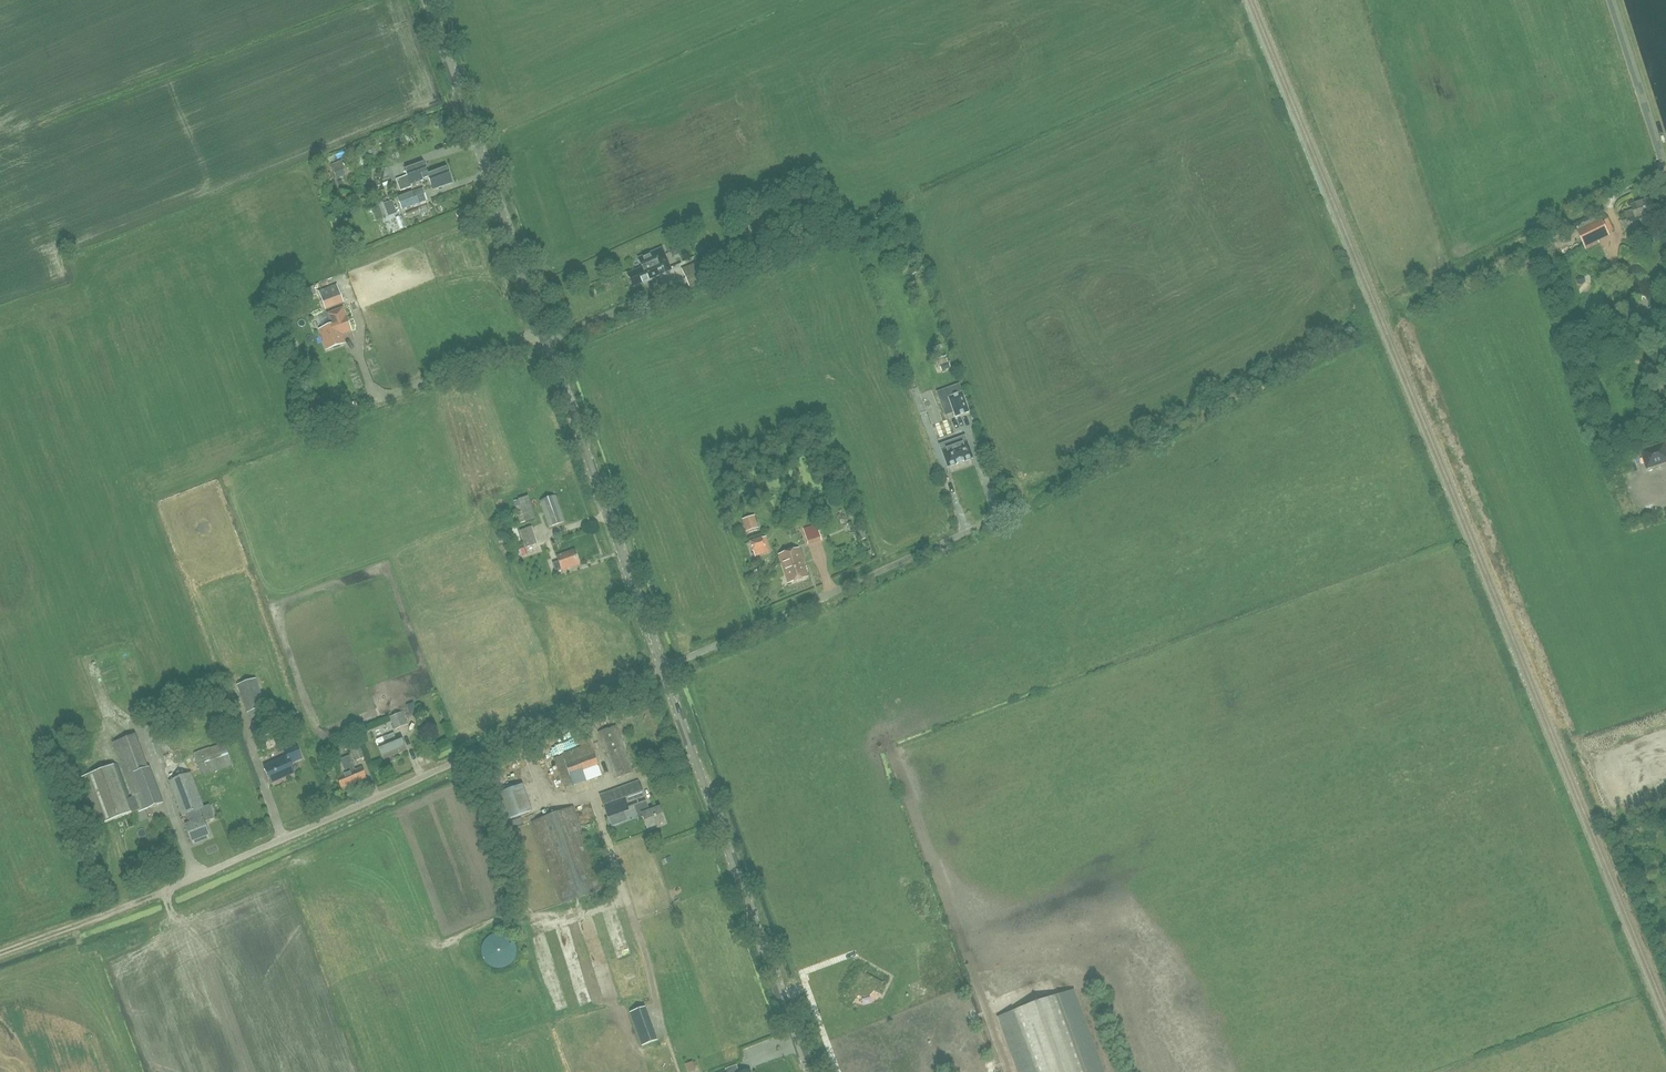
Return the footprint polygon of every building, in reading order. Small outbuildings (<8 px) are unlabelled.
[(423,162),(405,168),(407,175),(396,179),(400,190),(412,186),(411,184),(429,177),(433,189),(452,182),(446,167),(428,173),(423,162)] [(402,210),(427,200),(422,189),(397,198),(402,210)] [(1651,224),(1648,217),(1656,215),(1651,199),(1631,205),(1633,210),(1625,213),(1631,231),(1651,224)] [(392,200),(387,202),(383,203),(388,216),(392,215),(397,213),(393,204),(392,200)] [(428,205),(419,209),(418,208),(405,212),(408,219),(430,211),(428,205)] [(896,205),(877,213),(880,221),(899,213),(896,205)] [(400,230),(407,227),(402,214),(395,217),(400,230)] [(1602,222),(1579,233),(1585,245),(1608,234),(1602,222)] [(659,276),(657,273),(670,268),(661,248),(638,259),(642,268),(628,274),(633,287),(659,276)] [(690,288),(726,272),(719,253),(682,269),(690,288)] [(329,308),(343,303),(336,284),(322,289),(324,295),(329,308)] [(325,328),(320,329),(326,349),(344,343),(342,336),(351,333),(347,321),(342,308),(327,313),(327,314),(331,324),(324,326),(325,328)] [(948,398),(955,417),(968,412),(961,393),(948,398)] [(933,413),(938,411),(934,400),(929,401),(933,413)] [(939,445),(947,467),(972,458),(964,436),(939,445)] [(1665,463),(1665,445),(1665,442),(1640,451),(1646,469),(1665,463)] [(1631,460),(1633,469),(1643,466),(1641,457),(1631,460)] [(549,527),(564,521),(557,501),(558,501),(556,495),(540,501),(549,527)] [(514,501),(517,512),(516,512),(520,524),(535,519),(528,496),(518,499),(518,500),(514,501)] [(756,521),(744,525),(746,531),(748,530),(749,533),(756,531),(756,528),(758,528),(756,521)] [(803,529),(808,545),(821,541),(816,525),(803,529)] [(516,526),(510,529),(513,539),(519,537),(516,526)] [(525,547),(537,543),(531,527),(519,531),(525,547)] [(764,538),(750,542),(753,550),(767,546),(764,538)] [(797,549),(780,555),(788,582),(806,576),(797,549)] [(562,570),(579,564),(574,550),(557,556),(558,561),(552,563),(555,572),(561,569),(562,570)] [(246,711),(264,706),(255,679),(238,684),(246,711)] [(395,729),(406,724),(402,712),(390,716),(395,729)] [(615,778),(632,772),(615,726),(598,732),(615,778)] [(383,758),(405,749),(400,737),(396,739),(393,733),(383,737),(385,743),(378,746),(383,758)] [(201,775),(232,764),(225,743),(194,754),(201,775)] [(564,788),(601,775),(589,743),(561,753),(561,754),(553,757),(564,788)] [(284,749),(287,756),(263,766),(270,782),(271,782),(270,780),(283,774),(284,776),(294,772),(290,763),(301,758),(296,744),(284,749)] [(356,760),(363,757),(359,747),(352,750),(356,760)] [(341,786),(365,777),(361,767),(354,770),(349,756),(340,759),(346,774),(337,777),(341,786)] [(113,765),(82,777),(100,824),(138,809),(139,811),(133,813),(137,822),(148,818),(145,809),(161,803),(147,766),(125,774),(133,796),(126,799),(113,765)] [(191,823),(185,825),(192,843),(194,842),(195,845),(203,841),(202,839),(210,836),(204,821),(213,817),(209,805),(204,807),(193,778),(191,773),(169,781),(175,797),(182,815),(188,813),(191,823)] [(638,782),(600,796),(607,817),(608,817),(611,827),(627,821),(624,811),(635,807),(639,817),(642,816),(647,829),(664,823),(658,808),(648,811),(645,813),(642,804),(645,803),(638,782)] [(504,820),(530,811),(521,784),(494,794),(504,820)] [(530,830),(533,829),(560,903),(602,888),(573,807),(531,822),(531,823),(528,825),(530,830)] [(520,844),(517,845),(507,849),(512,863),(526,859),(520,844)] [(485,962),(486,963),(488,965),(493,967),(496,968),(499,968),(503,968),(505,967),(508,966),(511,964),(513,961),(514,959),(515,956),(516,953),(516,950),(516,948),(515,945),(514,943),(513,940),(511,939),(509,937),(505,934),(503,934),(500,933),(498,933),(495,934),(493,934),(490,936),(488,937),(486,938),(485,940),(483,942),(483,944),(482,946),(481,948),(481,951),(481,952),(481,955),(482,956),(483,960),(485,962)] [(848,996),(855,1000),(857,997),(858,997),(859,998),(861,998),(862,998),(864,998),(865,997),(867,997),(868,996),(869,995),(870,994),(871,993),(872,992),(873,991),(877,993),(882,984),(864,975),(860,973),(848,996)] [(1032,1071),(1089,1071),(1061,994),(1010,1012),(1032,1071)] [(629,1012),(641,1046),(657,1040),(645,1006),(629,1012)]
